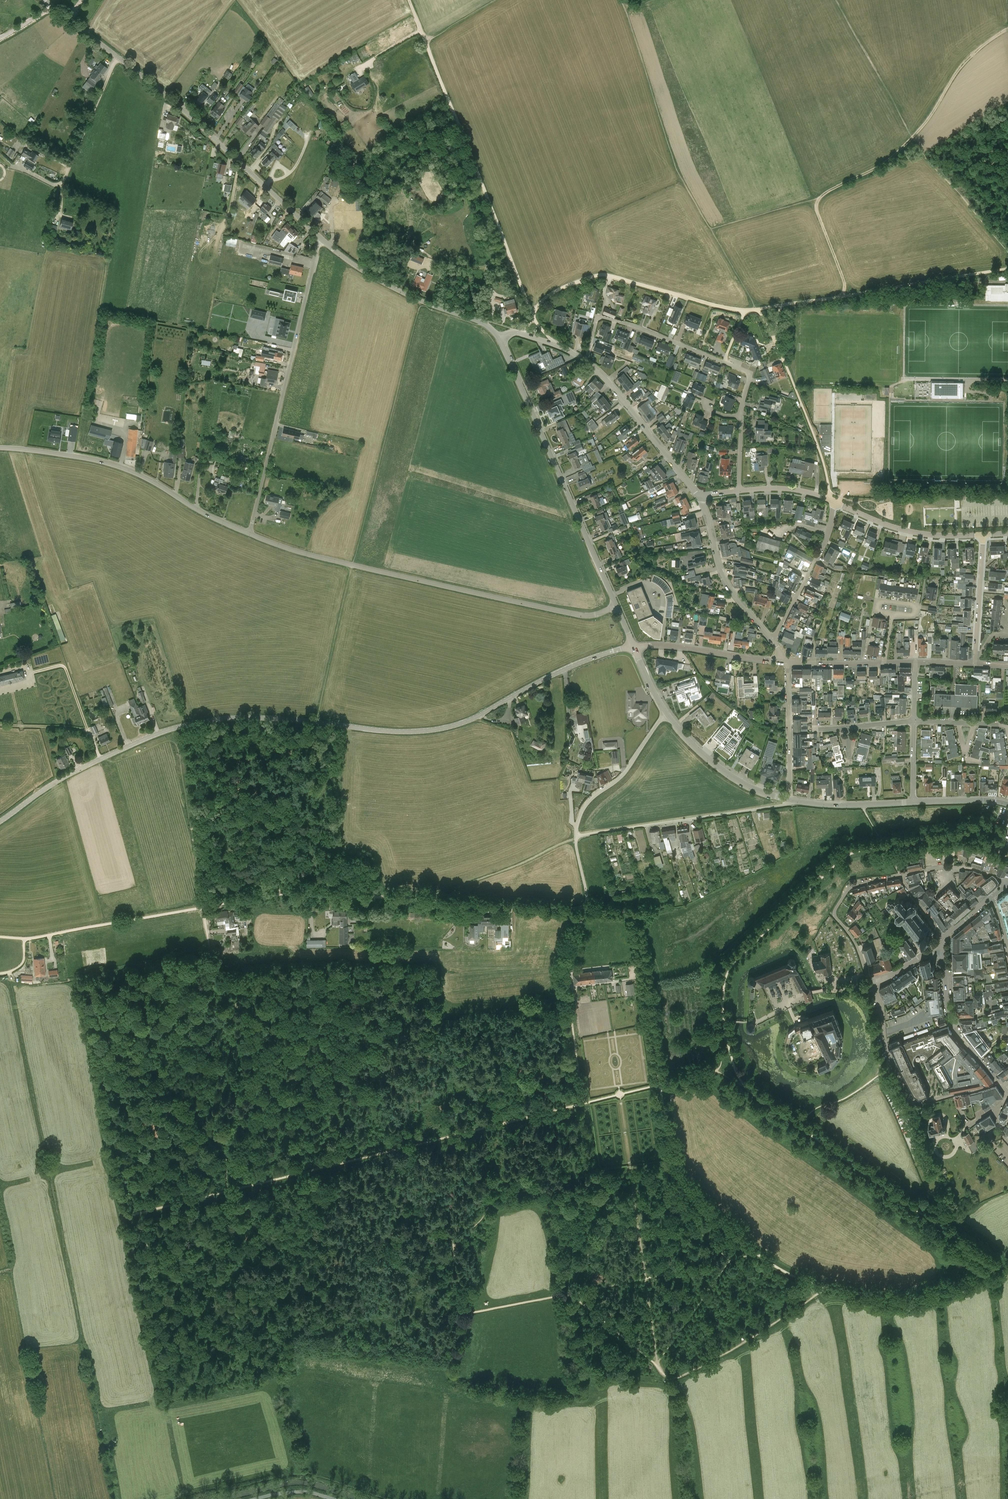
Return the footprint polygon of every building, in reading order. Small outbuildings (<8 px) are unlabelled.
[(396,30),(388,34),(393,44),(410,33),(408,29),(409,29),(406,25),(396,31),(396,30)] [(355,61),(360,58),(357,53),(348,59),(350,62),(354,60),(355,61)] [(91,91),(97,83),(100,78),(101,76),(102,76),(108,69),(100,63),(85,84),(89,87),(88,89),(91,91)] [(227,70),(223,76),(229,80),(230,78),(231,79),(232,76),(231,75),(232,74),(227,70)] [(357,76),(351,79),(354,84),(352,85),(356,92),(365,86),(360,80),(359,80),(357,76)] [(240,82),(234,91),(238,94),(243,85),(240,82)] [(201,105),(208,96),(212,91),(202,84),(199,89),(203,92),(196,101),(201,105)] [(252,97),(250,96),(253,92),(243,86),(238,93),(240,95),(240,96),(248,102),(252,97)] [(310,98),(314,95),(308,86),(304,89),(308,94),(307,94),(310,98)] [(218,96),(214,93),(210,98),(214,101),(218,96)] [(260,123),(265,127),(282,104),(284,100),(280,97),(276,102),(266,116),(266,115),(260,123)] [(86,99),(83,104),(88,107),(91,102),(86,99)] [(223,104),(224,102),(222,99),(220,102),(218,104),(217,104),(211,112),(218,118),(225,110),(222,108),(225,105),(223,104)] [(287,108),(282,104),(265,127),(259,136),(264,140),(268,135),(267,134),(268,133),(269,134),(271,130),(278,120),(287,108)] [(241,114),(240,116),(235,123),(239,125),(243,118),(244,117),(249,123),(243,129),(249,135),(258,126),(252,120),(252,119),(249,117),(253,114),(248,110),(243,116),(241,114)] [(163,121),(166,122),(168,123),(167,125),(167,124),(166,127),(166,128),(173,130),(175,125),(177,117),(168,114),(167,118),(164,117),(163,121)] [(290,120),(287,124),(294,130),(297,126),(290,120)] [(159,129),(158,138),(165,139),(166,134),(162,133),(163,129),(159,129)] [(256,158),(262,152),(267,146),(261,141),(251,153),(256,158)] [(10,148),(6,154),(11,158),(15,151),(10,148)] [(21,155),(21,156),(23,157),(25,158),(25,159),(34,165),(36,162),(35,161),(38,155),(32,152),(31,153),(25,149),(21,155)] [(267,167),(272,162),(275,159),(276,160),(281,155),(274,149),(269,154),(271,156),(268,158),(267,157),(262,162),(267,167)] [(34,165),(25,159),(24,161),(22,164),(24,165),(24,166),(31,170),(32,169),(33,170),(36,167),(34,166),(34,165)] [(216,172),(218,173),(217,177),(222,179),(223,174),(224,174),(226,165),(219,163),(216,172)] [(247,191),(241,198),(251,207),(257,200),(247,191)] [(321,191),(316,197),(319,199),(320,199),(327,205),(332,199),(324,193),(321,191)] [(307,210),(314,217),(322,207),(315,201),(307,210)] [(260,209),(260,211),(263,214),(261,217),(265,220),(267,223),(271,219),(268,217),(268,216),(266,214),(271,208),(266,203),(260,209)] [(258,213),(255,213),(255,214),(254,214),(253,217),(254,217),(253,221),(252,221),(249,232),(247,232),(247,233),(251,235),(252,234),(258,213)] [(73,221),(62,218),(60,227),(71,230),(73,221)] [(272,237),(280,244),(287,234),(293,228),(287,223),(281,229),(282,229),(279,232),(277,231),(272,237)] [(298,236),(296,235),(298,233),(293,228),(287,234),(280,244),(284,247),(290,239),(293,241),(298,236)] [(299,248),(289,243),(284,251),(295,254),(299,248)] [(422,264),(424,259),(413,254),(411,260),(422,264)] [(269,263),(282,266),(284,258),(271,255),(269,263)] [(293,278),(294,274),(301,276),(303,267),(291,265),(290,269),(281,267),(280,273),(288,275),(288,277),(293,278)] [(426,290),(430,282),(425,280),(424,283),(420,282),(422,278),(422,277),(417,275),(413,284),(426,290)] [(1004,284),(1004,286),(995,286),(995,280),(986,280),(986,286),(985,286),(985,301),(991,301),(1007,300),(1007,284),(1004,284)] [(608,287),(607,293),(610,294),(609,298),(616,300),(616,302),(622,303),(624,295),(618,294),(619,290),(608,287)] [(584,292),(580,304),(586,306),(588,297),(591,298),(590,301),(595,302),(599,289),(594,288),(592,294),(584,292)] [(285,289),(283,297),(283,299),(295,302),(297,292),(285,289)] [(645,297),(642,305),(646,306),(643,312),(651,315),(656,301),(645,297)] [(504,301),(506,308),(504,309),(505,314),(508,314),(517,311),(514,299),(504,301)] [(674,306),(669,321),(676,324),(682,309),(674,306)] [(602,314),(614,319),(617,312),(605,307),(602,314)] [(266,313),(252,310),(251,316),(264,320),(266,313)] [(566,312),(556,310),(553,323),(563,326),(566,312)] [(684,323),(686,324),(686,325),(698,329),(702,319),(690,315),(689,317),(687,316),(684,323)] [(286,338),(289,323),(283,322),(284,320),(276,318),(274,328),(278,329),(277,335),(286,338)] [(589,325),(586,324),(587,320),(580,319),(579,323),(576,322),(573,333),(587,337),(589,325)] [(719,319),(716,327),(720,329),(716,340),(722,342),(726,333),(725,332),(725,330),(726,331),(729,323),(723,321),(723,319),(721,319),(720,319),(719,319)] [(606,324),(606,325),(603,324),(600,333),(605,335),(603,339),(609,341),(612,334),(608,333),(611,327),(609,326),(609,325),(608,324),(606,324)] [(617,329),(614,338),(626,342),(623,348),(628,350),(631,340),(628,339),(629,334),(617,329)] [(748,334),(747,336),(744,335),(741,344),(751,348),(754,356),(756,360),(754,360),(752,362),(748,362),(748,363),(751,364),(750,365),(757,367),(759,360),(757,359),(762,357),(756,344),(755,343),(756,340),(753,339),(753,337),(748,334)] [(651,348),(654,340),(642,336),(639,343),(651,348)] [(595,343),(593,348),(595,349),(594,350),(602,353),(603,350),(610,352),(613,345),(605,342),(604,345),(597,342),(597,344),(595,343)] [(668,355),(671,347),(659,342),(656,350),(668,355)] [(239,354),(242,355),(243,349),(238,348),(238,346),(235,345),(234,345),(234,346),(233,347),(233,348),(234,349),(233,352),(239,353),(239,354)] [(275,350),(272,349),(268,348),(265,357),(270,358),(270,359),(274,360),(274,359),(281,361),(283,353),(282,353),(283,352),(282,351),(276,350),(275,350)] [(528,357),(541,351),(540,349),(527,354),(528,357)] [(541,352),(531,356),(535,365),(543,361),(547,370),(552,368),(559,365),(556,359),(552,361),(548,353),(542,355),(541,352)] [(601,357),(600,361),(600,363),(602,363),(602,365),(611,368),(615,357),(606,354),(605,357),(602,357),(601,357)] [(632,357),(642,362),(644,358),(634,354),(632,357)] [(684,361),(689,363),(692,356),(687,354),(684,361)] [(701,359),(692,356),(689,363),(698,367),(701,359)] [(259,374),(264,375),(266,363),(255,361),(254,365),(254,368),(260,369),(259,374)] [(717,375),(720,367),(706,361),(703,369),(717,375)] [(569,374),(567,369),(571,368),(569,363),(565,364),(565,363),(560,365),(565,375),(569,374)] [(772,369),(773,372),(783,368),(781,363),(772,366),(773,369),(772,369)] [(770,374),(768,370),(767,368),(763,370),(760,372),(762,377),(770,374)] [(773,372),(770,374),(762,377),(763,380),(766,379),(767,381),(766,382),(768,385),(773,383),(771,377),(775,375),(777,378),(785,375),(783,368),(773,372)] [(267,374),(267,379),(261,378),(260,385),(266,386),(267,381),(276,383),(277,375),(278,372),(268,370),(267,374)] [(675,370),(672,378),(674,378),(673,381),(676,382),(677,380),(678,380),(681,373),(675,370)] [(696,378),(705,382),(707,376),(699,372),(696,378)] [(578,373),(572,381),(577,387),(580,386),(582,383),(587,376),(583,374),(582,376),(578,373)] [(620,376),(617,378),(622,385),(630,378),(628,376),(627,377),(624,373),(620,376)] [(737,389),(740,381),(734,379),(735,376),(729,374),(727,378),(730,380),(728,385),(737,389)] [(596,377),(588,384),(584,388),(589,394),(594,389),(597,393),(604,385),(596,377)] [(630,378),(622,385),(627,390),(631,387),(633,390),(641,384),(640,382),(639,380),(635,383),(630,378)] [(549,383),(548,379),(537,384),(542,398),(550,394),(552,399),(562,394),(560,390),(554,392),(550,383),(549,383)] [(684,390),(683,392),(687,394),(694,397),(696,394),(701,396),(702,392),(703,392),(704,392),(705,389),(705,388),(704,388),(701,386),(702,385),(696,382),(695,383),(692,390),(689,388),(687,392),(684,390)] [(916,382),(916,397),(962,397),(962,392),(963,392),(963,388),(962,388),(962,383),(916,382)] [(661,384),(656,397),(664,400),(669,387),(661,384)] [(631,396),(635,401),(642,396),(644,399),(647,397),(652,394),(649,391),(645,394),(643,395),(639,390),(631,396)] [(652,393),(652,394),(647,397),(651,402),(656,399),(652,393)] [(695,397),(694,397),(687,394),(683,405),(691,408),(695,397)] [(733,403),(734,404),(735,400),(736,396),(730,394),(728,397),(725,396),(724,399),(723,398),(721,403),(725,404),(724,408),(731,411),(732,407),(733,403)] [(603,396),(598,400),(597,399),(592,402),(592,403),(594,406),(596,405),(599,408),(607,401),(603,396)] [(780,399),(777,398),(769,396),(769,400),(765,399),(764,403),(761,402),(759,409),(766,411),(766,410),(770,411),(772,404),(775,405),(776,402),(780,402),(780,399)] [(562,404),(560,400),(549,405),(551,409),(548,411),(550,416),(551,416),(553,420),(563,416),(561,411),(559,412),(557,407),(562,404)] [(608,401),(607,401),(599,408),(597,409),(599,412),(604,408),(606,411),(611,406),(613,405),(610,402),(608,401)] [(637,408),(642,415),(650,409),(645,402),(637,408)] [(655,417),(650,409),(642,415),(647,422),(655,417)] [(604,420),(606,422),(605,423),(608,427),(613,423),(613,422),(620,417),(615,411),(604,420)] [(656,417),(659,421),(664,416),(662,413),(656,417)] [(697,414),(693,423),(699,426),(700,426),(705,428),(708,423),(702,420),(704,417),(697,414)] [(556,423),(559,429),(557,430),(560,437),(568,433),(571,432),(565,419),(562,421),(562,420),(556,423)] [(758,420),(758,423),(758,427),(755,427),(755,435),(757,435),(757,441),(766,441),(766,435),(771,436),(771,430),(768,430),(768,423),(765,423),(765,420),(758,420)] [(598,427),(594,421),(588,427),(591,432),(593,430),(593,431),(598,427)] [(662,424),(656,428),(661,433),(666,429),(672,425),(670,423),(664,427),(662,424)] [(112,446),(110,454),(120,457),(123,443),(119,442),(109,440),(112,430),(100,427),(100,428),(95,427),(95,426),(90,424),(88,434),(104,439),(108,440),(107,445),(112,446)] [(628,436),(626,434),(631,430),(626,425),(619,430),(622,433),(617,436),(620,441),(628,436)] [(666,429),(661,433),(666,440),(667,441),(668,441),(669,441),(672,442),(674,438),(676,434),(678,428),(679,427),(677,426),(675,430),(674,430),(671,435),(671,434),(670,432),(672,430),(670,428),(673,426),(672,425),(666,429)] [(719,426),(719,434),(719,438),(731,438),(731,430),(728,430),(728,426),(719,426)] [(138,429),(132,429),(132,427),(129,427),(129,428),(126,456),(135,457),(138,429)] [(75,442),(77,429),(69,428),(67,440),(75,442)] [(282,436),(293,438),(299,440),(301,432),(284,428),(282,436)] [(678,435),(677,438),(673,450),(682,453),(687,441),(686,441),(688,439),(691,440),(693,433),(690,432),(689,435),(680,432),(681,429),(678,428),(676,434),(678,435)] [(47,441),(59,443),(60,435),(59,434),(59,430),(50,429),(50,433),(49,433),(47,441)] [(573,443),(568,433),(560,437),(563,444),(567,442),(569,445),(573,443)] [(630,450),(639,442),(635,437),(633,439),(632,437),(625,443),(630,450)] [(143,449),(151,451),(153,442),(146,439),(143,449)] [(570,454),(568,455),(570,461),(571,461),(578,458),(578,457),(576,452),(576,451),(576,452),(577,451),(578,452),(583,449),(580,443),(575,445),(576,448),(571,450),(571,449),(568,450),(570,454)] [(702,451),(706,452),(707,449),(711,450),(710,452),(716,455),(718,447),(704,444),(702,451)] [(648,454),(646,452),(647,452),(642,446),(641,448),(640,447),(632,454),(630,455),(628,452),(622,457),(625,460),(630,456),(633,460),(635,458),(638,460),(642,456),(642,455),(644,458),(648,454)] [(599,463),(603,461),(598,449),(594,450),(599,463)] [(173,477),(175,463),(177,451),(170,450),(169,456),(173,457),(172,463),(164,461),(163,469),(165,469),(164,476),(173,477)] [(692,470),(692,469),(694,469),(697,460),(694,459),(696,454),(689,451),(687,457),(688,458),(687,463),(688,463),(687,467),(688,467),(687,469),(692,470)] [(756,453),(756,456),(756,463),(754,463),(755,470),(764,470),(764,465),(767,465),(767,455),(763,455),(763,453),(756,453)] [(578,458),(571,461),(575,468),(577,467),(578,469),(582,467),(583,470),(589,468),(592,466),(590,461),(585,464),(582,456),(578,457),(578,458)] [(721,465),(720,465),(720,475),(730,475),(731,466),(729,466),(729,459),(721,458),(721,465)] [(790,472),(792,472),(803,474),(802,475),(811,477),(814,463),(805,461),(805,465),(792,462),(790,472)] [(190,480),(194,464),(186,462),(182,478),(190,480)] [(705,470),(711,471),(713,463),(707,462),(705,470)] [(651,469),(655,474),(662,469),(657,464),(651,469)] [(652,481),(657,476),(660,480),(666,475),(662,469),(655,474),(654,476),(650,479),(644,482),(645,484),(642,485),(645,490),(646,489),(647,489),(648,490),(654,486),(652,481)] [(706,483),(708,476),(710,477),(711,475),(709,474),(709,472),(702,470),(700,470),(698,480),(706,483)] [(578,474),(581,481),(578,482),(581,489),(586,487),(586,488),(587,488),(587,487),(591,485),(588,478),(584,471),(578,474)] [(226,493),(228,486),(226,486),(227,482),(224,481),(225,480),(216,477),(215,481),(213,487),(218,489),(217,490),(226,493)] [(664,488),(661,490),(662,493),(666,491),(675,486),(673,481),(670,483),(669,481),(663,485),(664,488)] [(659,484),(648,490),(650,494),(661,487),(659,484)] [(678,492),(675,486),(666,491),(669,497),(678,492)] [(602,497),(598,499),(598,497),(602,496),(600,492),(593,495),(592,493),(585,496),(587,501),(591,499),(595,508),(600,506),(602,505),(602,504),(605,503),(602,497)] [(265,503),(275,506),(274,510),(280,511),(281,503),(282,498),(279,498),(279,497),(267,495),(265,503)] [(679,507),(682,505),(688,502),(686,497),(682,499),(681,495),(675,498),(679,507)] [(757,499),(758,506),(757,506),(757,512),(763,512),(763,516),(768,516),(768,511),(768,506),(765,506),(765,499),(757,499)] [(781,499),(778,499),(771,499),(771,507),(776,507),(775,518),(780,518),(780,512),(781,512),(781,499)] [(784,499),(783,510),(786,510),(786,513),(792,513),(793,500),(784,499)] [(743,501),(744,507),(743,507),(743,512),(749,511),(749,516),(755,515),(754,504),(751,504),(750,500),(743,501)] [(668,504),(666,501),(656,505),(653,506),(654,510),(668,504)] [(689,512),(687,509),(691,507),(688,502),(682,505),(683,508),(681,510),(683,515),(689,512)] [(803,506),(797,505),(794,517),(801,519),(803,506)] [(803,511),(801,519),(807,520),(816,523),(818,523),(819,519),(822,520),(825,509),(817,507),(816,511),(812,510),(811,513),(803,511)] [(598,523),(599,523),(604,520),(606,520),(605,519),(609,518),(606,512),(603,514),(602,513),(604,512),(602,509),(596,511),(598,516),(595,517),(598,523)] [(727,510),(717,511),(717,517),(722,517),(723,520),(724,520),(731,519),(730,513),(727,513),(727,510)] [(290,513),(281,511),(280,517),(289,519),(290,513)] [(629,522),(641,519),(640,513),(628,516),(629,522)] [(680,517),(673,518),(666,520),(668,525),(671,525),(681,523),(680,517)] [(683,521),(684,525),(685,524),(686,528),(697,525),(694,517),(683,521)] [(724,524),(719,525),(720,531),(730,529),(730,525),(732,525),(731,521),(733,520),(733,518),(731,519),(724,520),(724,524)] [(604,520),(599,523),(602,530),(607,528),(609,532),(617,528),(615,524),(611,526),(608,519),(605,521),(604,520)] [(841,526),(847,529),(843,536),(848,538),(852,530),(848,528),(851,523),(844,520),(841,526)] [(857,525),(854,531),(853,533),(858,535),(856,540),(861,542),(864,537),(861,536),(864,528),(857,525)] [(731,531),(730,529),(720,531),(721,536),(723,536),(723,539),(735,537),(734,531),(731,531)] [(795,534),(809,541),(812,534),(801,529),(800,531),(797,530),(795,534)] [(687,541),(691,540),(700,538),(699,531),(694,533),(694,532),(680,535),(681,540),(686,539),(687,539),(687,541)] [(867,538),(871,540),(869,545),(875,547),(877,541),(874,540),(877,534),(870,531),(867,538)] [(608,536),(610,539),(605,541),(608,548),(616,545),(614,541),(615,540),(612,534),(608,536)] [(766,554),(766,553),(781,557),(785,543),(781,541),(759,534),(755,549),(754,551),(766,554)] [(691,540),(692,543),(686,544),(687,548),(693,547),(693,548),(697,547),(697,546),(702,545),(700,538),(691,540)] [(896,540),(895,543),(885,541),(883,550),(895,553),(896,551),(900,553),(902,542),(896,540)] [(719,544),(721,550),(737,547),(736,543),(733,544),(732,542),(728,543),(728,542),(719,544)] [(916,555),(913,554),(916,545),(908,543),(907,547),(904,546),(902,554),(913,556),(912,559),(915,559),(916,555)] [(1000,544),(997,544),(998,553),(1001,553),(1001,558),(1007,558),(1007,553),(1004,553),(1004,546),(1000,546),(1000,545),(1000,544)] [(619,548),(617,549),(616,545),(608,548),(611,555),(616,553),(617,555),(615,556),(617,559),(622,556),(619,548)] [(786,557),(792,560),(797,549),(790,545),(784,555),(786,556),(786,557)] [(740,546),(737,547),(721,550),(722,557),(731,555),(731,554),(736,553),(736,552),(738,552),(739,556),(742,556),(740,546)] [(831,546),(827,552),(836,557),(839,551),(831,546)] [(921,546),(920,553),(919,553),(918,557),(922,558),(921,561),(929,562),(930,554),(927,554),(928,547),(921,546)] [(963,560),(969,560),(969,564),(974,564),(973,547),(965,547),(965,551),(962,551),(963,560)] [(934,548),(934,558),(939,558),(938,564),(944,564),(944,558),(941,558),(941,548),(934,548)] [(955,548),(948,548),(948,558),(952,558),(952,568),(959,568),(959,557),(956,557),(955,548)] [(800,559),(802,560),(805,554),(797,549),(792,560),(790,563),(794,565),(797,561),(798,562),(800,559)] [(832,563),(836,557),(827,552),(823,558),(832,563)] [(802,567),(805,562),(809,564),(813,558),(805,554),(802,560),(797,568),(802,570),(803,567),(802,567)] [(695,559),(692,559),(693,562),(688,563),(689,567),(701,565),(701,564),(705,563),(704,556),(695,558),(695,559)] [(619,563),(621,567),(617,568),(620,575),(627,572),(625,566),(631,563),(628,559),(619,563)] [(746,578),(746,576),(752,578),(754,573),(755,573),(756,570),(748,568),(745,567),(745,566),(740,565),(740,563),(735,562),(734,564),(732,573),(741,575),(740,577),(746,578)] [(827,570),(823,568),(823,567),(816,564),(814,570),(821,573),(821,572),(825,573),(827,570)] [(990,579),(996,580),(999,580),(999,579),(1002,579),(1002,578),(1005,578),(1006,573),(1007,574),(1007,570),(1002,569),(1002,572),(1000,572),(996,572),(990,571),(990,579)] [(689,574),(684,575),(685,578),(687,578),(695,576),(694,570),(688,571),(689,574)] [(820,574),(821,573),(814,570),(811,576),(818,579),(819,577),(823,579),(824,576),(820,574)] [(966,572),(959,571),(956,571),(955,576),(959,576),(959,577),(965,577),(965,580),(972,581),(973,574),(966,574),(966,572)] [(770,578),(774,580),(779,581),(780,579),(780,576),(771,573),(770,578)] [(793,577),(791,576),(789,575),(788,578),(790,579),(798,583),(802,576),(795,573),(793,577)] [(663,590),(665,594),(671,591),(670,588),(669,586),(667,584),(666,582),(664,581),(662,579),(660,577),(657,575),(654,574),(651,581),(656,584),(659,585),(661,587),(663,590)] [(695,576),(687,578),(688,582),(696,580),(697,581),(700,581),(700,583),(703,582),(704,585),(710,584),(712,584),(712,582),(712,580),(710,579),(709,579),(709,576),(702,578),(701,578),(700,575),(695,576)] [(809,585),(817,589),(816,592),(820,594),(823,595),(824,595),(825,593),(820,591),(822,584),(828,586),(829,584),(824,582),(821,581),(813,577),(809,585)] [(742,586),(742,584),(746,584),(746,580),(742,580),(741,578),(733,579),(734,587),(742,586)] [(794,591),(798,583),(790,579),(788,583),(790,584),(788,588),(794,591)] [(882,595),(885,596),(887,585),(883,584),(884,579),(881,579),(879,593),(882,594),(882,595)] [(887,595),(891,596),(894,581),(892,581),(891,585),(887,585),(885,596),(887,596),(887,595)] [(895,597),(897,597),(899,586),(895,585),(896,581),(894,581),(891,596),(891,595),(895,596),(895,597)] [(900,596),(904,597),(906,582),(906,583),(904,583),(903,587),(899,586),(897,597),(900,598),(900,596)] [(907,598),(910,599),(912,588),(908,587),(909,583),(906,582),(904,597),(904,596),(908,597),(907,598)] [(965,596),(965,594),(972,595),(972,587),(966,586),(966,584),(964,583),(958,583),(957,588),(962,588),(961,595),(965,596)] [(916,589),(912,588),(910,599),(912,599),(912,598),(916,599),(919,585),(917,584),(916,589)] [(776,597),(779,599),(787,603),(791,596),(788,594),(789,591),(783,588),(779,585),(778,588),(776,595),(776,596),(776,597)] [(627,592),(630,600),(641,627),(643,629),(654,637),(660,637),(662,623),(655,617),(653,616),(648,604),(648,603),(646,598),(641,586),(631,590),(627,592)] [(927,590),(926,594),(927,594),(926,598),(935,600),(937,588),(928,587),(928,590),(927,590)] [(804,595),(812,599),(811,600),(819,603),(823,595),(820,594),(818,597),(814,595),(815,592),(806,588),(804,595)] [(725,602),(714,600),(715,596),(702,593),(699,605),(715,608),(714,612),(719,613),(720,608),(724,609),(725,602)] [(666,607),(665,617),(672,618),(673,610),(680,611),(680,607),(674,607),(674,605),(674,601),(674,597),(672,594),(665,596),(666,599),(666,602),(666,607)] [(765,607),(765,606),(769,607),(771,601),(767,600),(768,599),(761,597),(762,594),(760,594),(759,595),(756,594),(753,603),(765,607)] [(965,598),(965,599),(960,598),(960,595),(955,595),(955,599),(958,599),(958,601),(965,602),(964,606),(971,606),(971,599),(965,598)] [(799,602),(796,609),(803,612),(806,613),(809,607),(799,602)] [(800,617),(803,612),(796,609),(793,607),(790,612),(800,617)] [(850,615),(841,611),(838,618),(848,622),(850,615)] [(790,612),(788,616),(796,620),(798,621),(800,617),(790,612)] [(56,613),(51,615),(57,630),(62,628),(56,613)] [(795,621),(796,620),(788,616),(786,621),(796,626),(798,622),(795,621)] [(956,620),(963,620),(963,624),(970,624),(970,617),(963,617),(956,616),(956,620)] [(873,626),(877,627),(879,618),(878,618),(873,617),(873,619),(870,619),(867,636),(870,636),(872,627),(873,627),(873,626)] [(882,629),(881,635),(885,636),(887,622),(884,622),(885,619),(880,618),(879,618),(877,627),(881,627),(881,628),(882,629)] [(794,629),(796,626),(786,621),(784,626),(791,629),(792,628),(794,629)] [(679,627),(672,626),(670,638),(677,639),(678,632),(679,627)] [(693,634),(694,630),(686,628),(685,640),(691,641),(693,634)] [(792,637),(794,634),(795,631),(786,628),(785,631),(782,639),(792,643),(794,638),(792,637)] [(709,642),(714,643),(716,631),(712,631),(712,632),(705,631),(704,637),(709,638),(709,642)] [(720,632),(716,631),(714,643),(720,643),(721,640),(725,640),(726,634),(720,633),(720,632)] [(742,640),(741,647),(743,648),(744,647),(747,648),(748,641),(752,642),(753,637),(755,638),(756,633),(748,632),(747,641),(742,640)] [(839,632),(837,638),(840,639),(839,643),(843,644),(843,643),(845,643),(846,637),(844,637),(845,633),(841,632),(839,632)] [(961,633),(960,633),(960,640),(959,658),(967,659),(968,647),(965,646),(965,633),(961,633)] [(950,646),(951,646),(950,658),(959,659),(959,658),(960,640),(951,640),(951,634),(949,634),(948,641),(951,641),(950,646)] [(733,635),(733,639),(735,639),(734,646),(741,647),(742,640),(737,639),(737,635),(733,635)] [(869,643),(870,636),(867,636),(864,651),(867,651),(867,654),(872,655),(874,645),(870,645),(870,644),(869,643)] [(813,648),(810,647),(812,640),(806,638),(804,646),(802,654),(811,656),(813,648)] [(923,656),(923,655),(927,655),(927,642),(923,642),(923,638),(918,638),(918,651),(919,651),(919,655),(920,655),(920,656),(923,656)] [(942,653),(943,647),(946,647),(946,638),(941,638),(941,640),(941,643),(935,643),(935,646),(932,646),(932,650),(935,650),(935,653),(942,653)] [(878,646),(874,645),(872,655),(873,655),(878,656),(878,653),(881,654),(884,640),(880,640),(879,645),(878,645),(878,646)] [(830,646),(827,646),(827,657),(837,657),(837,647),(836,646),(836,641),(830,641),(830,646)] [(852,649),(850,649),(850,657),(860,657),(860,650),(861,650),(861,642),(852,642),(852,649)] [(678,663),(657,659),(656,667),(659,667),(658,673),(665,674),(666,669),(676,671),(676,670),(678,663)] [(930,678),(937,678),(937,666),(930,666),(929,673),(931,673),(930,674),(926,674),(925,677),(931,677),(930,678)] [(939,675),(939,673),(944,673),(945,667),(937,666),(937,678),(943,678),(943,675),(939,675)] [(879,678),(879,684),(883,684),(883,676),(888,675),(888,667),(880,667),(880,675),(879,675),(879,678)] [(897,674),(897,677),(898,683),(898,684),(898,688),(898,691),(904,691),(904,681),(906,681),(907,675),(910,675),(910,668),(900,667),(899,674),(897,674)] [(0,676),(0,685),(24,675),(22,668),(0,676)] [(800,677),(802,677),(802,669),(792,669),(791,677),(791,683),(800,684),(800,677)] [(808,681),(808,678),(810,678),(810,669),(802,669),(802,677),(804,677),(804,681),(808,681)] [(827,681),(827,679),(832,679),(832,669),(822,669),(822,678),(822,681),(827,681)] [(843,680),(843,677),(843,669),(833,669),(833,682),(833,685),(838,685),(838,697),(844,697),(844,694),(844,680),(843,680)] [(974,675),(974,680),(982,680),(982,669),(974,669),(974,675)] [(982,669),(982,680),(989,680),(990,669),(982,669)] [(734,675),(731,675),(724,674),(725,671),(717,670),(717,672),(715,682),(729,684),(729,683),(730,684),(730,688),(734,689),(734,685),(734,675)] [(865,681),(865,678),(865,671),(857,671),(857,678),(856,678),(856,681),(865,681)] [(869,678),(874,678),(875,684),(879,684),(879,678),(877,678),(876,671),(869,671),(869,678)] [(743,676),(737,677),(739,697),(745,697),(745,692),(755,692),(754,687),(758,687),(758,683),(744,683),(743,676)] [(775,676),(765,676),(765,687),(770,687),(770,690),(777,691),(777,683),(774,683),(775,676)] [(1001,682),(1001,678),(993,677),(993,689),(995,689),(995,692),(1003,692),(1004,682),(1001,682)] [(849,679),(849,678),(846,678),(846,686),(850,686),(850,687),(854,687),(854,679),(849,679)] [(688,699),(685,691),(690,690),(691,693),(699,690),(697,686),(696,686),(694,680),(677,686),(678,690),(675,691),(679,702),(688,699)] [(930,700),(935,700),(935,705),(977,707),(978,695),(977,695),(977,684),(956,684),(955,694),(935,693),(935,686),(931,686),(930,700)] [(103,688),(103,690),(104,690),(105,694),(110,706),(113,705),(110,696),(109,696),(106,687),(103,688)] [(140,698),(142,703),(146,702),(142,691),(141,687),(138,688),(139,690),(138,690),(139,692),(138,692),(139,695),(136,696),(137,698),(138,699),(140,698)] [(647,717),(647,704),(635,704),(635,693),(628,693),(628,709),(634,709),(634,711),(636,711),(636,717),(647,717)] [(106,697),(101,698),(104,707),(109,705),(106,697)] [(883,714),(883,707),(885,707),(885,703),(886,703),(886,699),(886,697),(881,697),(880,697),(880,700),(880,704),(875,704),(876,708),(876,714),(883,714)] [(852,707),(852,709),(847,710),(848,717),(854,717),(853,709),(853,707),(857,707),(856,700),(851,701),(851,708),(852,707)] [(867,715),(867,712),(870,712),(869,703),(869,701),(864,702),(864,705),(859,706),(859,710),(860,716),(867,715)] [(982,701),(982,707),(987,708),(986,711),(997,712),(997,708),(998,707),(998,706),(997,705),(997,704),(987,703),(988,701),(982,701)] [(138,725),(144,722),(138,708),(136,703),(130,705),(135,717),(132,718),(134,723),(137,722),(138,725)] [(144,705),(138,708),(144,722),(150,720),(146,712),(147,711),(144,705)] [(525,721),(523,715),(527,714),(524,705),(517,708),(518,711),(517,711),(518,714),(519,717),(515,718),(517,724),(525,721)] [(894,712),(899,712),(905,712),(906,705),(897,705),(894,705),(892,705),(892,708),(891,708),(891,714),(894,714),(894,712)] [(778,722),(778,718),(779,718),(779,711),(777,711),(777,706),(770,706),(770,711),(769,711),(769,718),(774,718),(774,722),(778,722)] [(692,719),(696,716),(705,727),(710,723),(711,725),(716,721),(711,715),(707,718),(703,713),(704,712),(700,707),(689,716),(692,719)] [(579,714),(578,714),(580,724),(587,722),(585,708),(579,709),(579,714)] [(835,708),(835,719),(841,719),(841,714),(843,714),(843,708),(835,708)] [(748,718),(747,720),(742,717),(741,720),(749,725),(752,720),(748,718)] [(720,726),(712,735),(715,738),(717,736),(722,741),(718,746),(722,749),(723,748),(729,753),(733,748),(739,740),(733,735),(732,736),(722,728),(720,726)] [(986,735),(985,735),(987,728),(979,728),(977,735),(976,735),(976,736),(977,736),(977,739),(976,739),(975,739),(983,741),(989,743),(990,738),(986,737),(986,735)] [(946,730),(947,736),(945,736),(945,735),(942,735),(942,741),(945,740),(948,740),(954,738),(954,735),(955,735),(955,734),(953,729),(946,730)] [(995,729),(996,738),(991,739),(992,743),(995,742),(1003,741),(1003,738),(1004,738),(1004,737),(1003,735),(1005,735),(1004,732),(1003,732),(999,732),(999,729),(995,729)] [(922,730),(922,739),(928,739),(928,744),(936,744),(936,743),(936,737),(932,737),(932,739),(930,739),(930,730),(922,730)] [(878,738),(881,738),(881,732),(876,731),(872,731),(872,736),(876,736),(875,740),(878,740),(878,738)] [(861,739),(860,742),(869,744),(872,736),(861,733),(860,738),(859,738),(861,739)] [(110,741),(107,734),(98,737),(101,745),(110,741)] [(820,738),(820,743),(819,749),(823,749),(832,746),(838,744),(837,741),(838,741),(838,740),(836,735),(829,737),(831,743),(823,745),(823,743),(823,738),(820,738)] [(588,748),(586,751),(582,750),(580,754),(579,756),(583,758),(589,760),(592,754),(591,753),(592,749),(592,745),(592,744),(591,738),(585,739),(586,743),(587,743),(585,747),(588,748)] [(949,745),(948,745),(948,746),(945,747),(945,749),(947,749),(950,748),(956,747),(956,744),(957,744),(957,743),(956,743),(955,738),(954,738),(948,740),(949,745)] [(980,750),(990,752),(990,749),(981,746),(983,741),(975,739),(974,744),(974,745),(975,745),(974,748),(973,748),(980,750)] [(533,740),(530,746),(542,752),(547,743),(541,740),(539,743),(533,740)] [(763,760),(762,765),(764,766),(762,774),(770,777),(769,778),(775,780),(775,779),(778,779),(779,773),(777,773),(780,764),(767,760),(769,756),(771,757),(775,744),(768,741),(762,759),(763,760)] [(990,749),(990,752),(998,751),(1005,750),(1004,747),(1006,746),(1005,746),(1004,741),(1003,741),(995,742),(996,748),(990,749)] [(854,759),(863,762),(863,759),(865,759),(869,744),(860,742),(859,742),(857,747),(858,748),(857,751),(856,750),(855,755),(854,756),(856,756),(855,759),(854,759)] [(828,753),(825,754),(826,757),(834,755),(841,753),(840,750),(841,749),(839,744),(838,744),(832,746),(833,751),(831,752),(831,751),(828,752),(828,753)] [(932,756),(932,752),(938,752),(939,747),(938,747),(935,747),(922,747),(921,756),(932,756)] [(951,758),(959,756),(958,756),(958,753),(959,753),(959,752),(958,752),(957,747),(956,747),(950,748),(951,753),(947,754),(948,759),(951,759),(951,758)] [(970,756),(970,757),(979,759),(980,755),(979,755),(980,750),(973,748),(972,753),(971,753),(972,754),(971,757),(970,756)] [(740,761),(751,767),(758,756),(747,750),(740,761)] [(1005,759),(1007,759),(1007,758),(1006,759),(1006,756),(1007,755),(1006,750),(1005,750),(998,751),(999,756),(995,757),(996,761),(998,760),(999,765),(1006,764),(1005,759)] [(841,762),(844,761),(843,761),(842,759),(844,758),(843,758),(842,753),(841,753),(834,755),(836,760),(832,761),(833,765),(834,766),(841,766),(841,762)] [(61,768),(69,765),(64,756),(57,759),(61,768)] [(801,756),(793,756),(794,765),(801,765),(804,765),(804,759),(801,759),(801,756)] [(602,784),(609,780),(612,779),(608,770),(597,775),(602,784)] [(581,773),(580,776),(578,775),(577,778),(573,777),(572,778),(571,778),(571,782),(576,783),(576,786),(581,787),(583,782),(584,782),(586,774),(581,773)] [(584,782),(586,782),(585,787),(589,789),(590,784),(592,784),(594,776),(592,775),(592,776),(586,774),(584,782)] [(816,776),(816,780),(817,787),(825,786),(826,794),(832,794),(831,783),(831,774),(823,775),(816,776)] [(958,790),(958,781),(962,781),(962,774),(955,774),(955,780),(952,780),(952,790),(958,790)] [(973,790),(973,786),(977,786),(977,781),(974,781),(974,779),(975,779),(975,774),(969,774),(969,778),(966,778),(966,782),(965,782),(965,790),(973,790)] [(891,787),(893,787),(893,791),(897,791),(899,791),(900,791),(901,791),(900,778),(899,778),(899,775),(891,775),(891,779),(890,779),(891,787)] [(874,776),(859,777),(860,785),(863,785),(863,787),(868,786),(868,785),(875,784),(875,781),(876,781),(876,777),(874,777),(874,776)] [(839,778),(833,779),(833,787),(836,786),(836,789),(837,796),(838,796),(840,796),(843,795),(842,783),(839,783),(839,778)] [(798,779),(797,782),(796,790),(808,792),(809,784),(803,783),(804,780),(798,779)] [(994,780),(988,780),(988,791),(989,791),(989,792),(994,792),(997,792),(997,784),(994,784),(994,780)] [(935,781),(932,781),(932,791),(942,791),(942,784),(935,784),(935,781)] [(682,853),(688,851),(684,841),(682,827),(677,828),(678,836),(679,835),(680,841),(680,847),(680,848),(681,848),(682,853)] [(692,850),(695,849),(694,846),(693,843),(691,844),(690,843),(689,843),(688,840),(687,840),(687,834),(689,834),(687,827),(682,827),(684,841),(688,851),(691,859),(695,858),(692,850)] [(707,838),(705,839),(702,828),(693,831),(696,842),(703,840),(704,843),(708,842),(707,838)] [(668,840),(667,837),(669,837),(668,829),(662,830),(663,837),(667,850),(666,850),(667,853),(672,852),(671,849),(672,849),(669,839),(668,840)] [(649,832),(651,843),(661,841),(659,830),(649,832)] [(963,856),(968,857),(970,849),(965,848),(964,850),(963,849),(962,853),(963,854),(963,856)] [(663,866),(660,855),(653,857),(657,868),(663,866)] [(996,874),(997,874),(1007,877),(1007,865),(1002,862),(999,861),(999,860),(988,856),(985,855),(981,865),(973,863),(971,867),(984,870),(990,872),(996,874)] [(923,869),(922,865),(925,865),(924,858),(909,861),(910,865),(908,866),(909,872),(923,869)] [(959,871),(959,878),(966,879),(973,871),(966,870),(965,872),(959,871)] [(974,871),(973,871),(966,879),(963,881),(962,883),(963,885),(965,883),(968,887),(969,889),(966,891),(960,885),(959,887),(963,892),(961,893),(960,894),(966,901),(972,908),(975,905),(981,900),(988,894),(988,895),(989,894),(996,888),(998,886),(999,885),(999,881),(996,877),(993,875),(987,880),(982,874),(974,871)] [(945,931),(956,922),(946,910),(945,911),(941,906),(938,908),(937,908),(933,904),(937,901),(933,896),(936,894),(933,892),(928,895),(925,891),(924,889),(922,887),(921,885),(923,884),(923,883),(920,876),(924,875),(923,872),(919,873),(917,874),(907,877),(909,884),(911,890),(917,898),(933,917),(938,923),(943,931),(945,931)] [(899,885),(900,889),(904,887),(903,885),(900,879),(894,880),(895,886),(899,885)] [(892,890),(891,887),(895,886),(894,880),(887,881),(888,887),(889,890),(892,890)] [(868,894),(867,892),(865,886),(859,888),(861,894),(864,893),(864,895),(868,894)] [(895,913),(897,915),(896,915),(896,919),(898,922),(902,922),(912,936),(915,940),(919,944),(923,941),(925,943),(928,941),(931,938),(930,936),(934,932),(917,911),(917,910),(918,907),(915,904),(916,903),(909,893),(908,894),(904,887),(900,889),(897,891),(901,899),(906,896),(912,903),(908,906),(903,900),(899,900),(896,902),(896,906),(893,903),(891,904),(890,903),(889,903),(887,904),(887,905),(888,907),(887,908),(890,912),(892,910),(894,913),(895,913)] [(959,897),(951,887),(938,899),(946,908),(951,904),(952,905),(955,903),(954,902),(959,897)] [(859,898),(858,895),(861,894),(859,888),(852,890),(855,895),(858,898),(859,898)] [(1007,894),(1007,893),(1005,895),(1001,898),(997,901),(1002,914),(1007,935),(1007,893),(1007,894)] [(865,909),(863,905),(859,900),(854,906),(859,910),(861,907),(864,910),(865,909)] [(951,905),(946,910),(956,922),(956,921),(969,910),(972,908),(966,901),(963,904),(960,902),(957,905),(955,903),(952,906),(951,905)] [(863,914),(859,910),(854,906),(847,915),(853,920),(856,917),(858,919),(863,914)] [(992,906),(989,908),(992,917),(993,920),(997,919),(992,906)] [(992,917),(989,908),(988,908),(985,910),(981,913),(984,920),(989,918),(992,917)] [(227,911),(216,913),(217,921),(225,920),(226,930),(228,930),(228,934),(226,934),(226,935),(229,935),(229,934),(231,934),(234,934),(234,933),(236,933),(236,935),(239,934),(239,929),(234,929),(233,916),(241,915),(242,915),(242,911),(228,912),(227,911)] [(348,926),(347,926),(347,911),(340,911),(340,919),(342,919),(342,922),(340,922),(340,927),(339,927),(340,943),(348,943),(348,926)] [(981,913),(972,921),(977,931),(974,933),(977,938),(981,937),(983,941),(984,941),(984,940),(991,938),(989,935),(987,931),(985,923),(984,920),(981,913)] [(479,940),(479,932),(484,932),(484,926),(488,926),(488,916),(482,915),(482,920),(478,920),(478,925),(475,925),(470,925),(470,933),(468,933),(468,940),(479,940)] [(488,929),(492,929),(497,929),(497,926),(498,926),(498,921),(494,921),(494,916),(488,916),(488,926),(488,929)] [(999,926),(997,919),(993,920),(990,921),(992,928),(993,928),(993,929),(995,929),(1000,927),(999,926)] [(972,921),(963,928),(971,944),(984,943),(984,941),(983,941),(981,937),(977,938),(974,933),(977,931),(972,921)] [(990,921),(985,923),(987,931),(989,935),(991,938),(992,940),(993,940),(993,941),(998,940),(998,939),(998,938),(995,929),(993,929),(993,928),(992,928),(990,921)] [(508,937),(509,925),(501,924),(501,930),(496,929),(496,930),(495,930),(495,940),(498,940),(497,942),(503,942),(503,940),(508,940),(508,937)] [(852,932),(853,933),(859,929),(856,924),(851,928),(850,929),(852,932)] [(863,928),(860,930),(859,929),(853,933),(856,936),(856,937),(865,931),(863,928)] [(953,941),(953,953),(981,953),(984,953),(989,952),(988,947),(990,946),(989,942),(984,943),(971,944),(963,928),(953,937),(953,941)] [(323,947),(323,939),(310,940),(311,932),(308,932),(307,940),(307,947),(323,947)] [(899,945),(906,954),(903,957),(906,961),(910,959),(917,954),(909,944),(915,940),(912,936),(907,940),(906,940),(899,945)] [(1003,943),(996,944),(993,944),(993,945),(990,946),(988,947),(989,952),(996,951),(1004,949),(1003,943)] [(865,951),(869,963),(876,960),(872,946),(862,949),(863,951),(863,952),(864,952),(865,951)] [(985,960),(982,960),(983,969),(983,975),(991,974),(994,974),(1007,971),(1006,960),(1005,960),(1004,958),(1005,957),(1004,952),(996,953),(992,954),(994,965),(985,966),(985,960)] [(811,956),(812,960),(816,971),(823,969),(824,973),(832,972),(828,953),(821,955),(817,955),(811,956)] [(954,970),(983,969),(982,960),(981,953),(953,953),(954,970)] [(888,956),(880,959),(880,962),(869,966),(872,975),(893,969),(888,956)] [(35,976),(36,976),(36,980),(41,979),(40,976),(45,975),(43,958),(34,959),(35,976)] [(787,966),(785,965),(755,978),(764,986),(777,981),(791,975),(792,977),(800,993),(803,992),(803,994),(804,996),(805,1001),(812,999),(811,994),(811,993),(810,990),(810,989),(808,989),(798,972),(795,966),(796,962),(794,959),(790,959),(787,962),(787,966)] [(935,976),(933,968),(934,968),(935,967),(936,966),(934,965),(933,964),(932,965),(930,959),(920,963),(920,964),(924,973),(924,975),(925,977),(929,977),(932,976),(935,976)] [(906,973),(912,981),(912,982),(916,979),(916,978),(917,978),(915,974),(919,972),(917,967),(917,966),(916,966),(911,969),(906,973)] [(983,969),(954,970),(954,976),(954,984),(965,984),(967,983),(972,983),(972,982),(975,982),(975,981),(986,980),(986,984),(993,983),(991,976),(991,974),(983,975),(983,969)] [(585,972),(585,973),(573,974),(574,984),(612,980),(611,970),(603,971),(603,970),(585,972)] [(994,974),(995,979),(996,979),(999,979),(1007,977),(1007,972),(1007,971),(994,974)] [(901,976),(898,978),(904,987),(912,981),(906,973),(903,974),(901,976)] [(21,975),(20,980),(20,982),(29,984),(30,981),(32,981),(32,976),(21,975)] [(930,989),(940,987),(940,976),(935,976),(932,976),(929,977),(929,981),(929,983),(929,988),(929,989),(930,989)] [(751,986),(756,981),(754,979),(754,978),(752,977),(750,977),(749,978),(748,980),(747,981),(747,983),(748,984),(749,985),(750,986),(751,986)] [(892,983),(890,984),(894,991),(896,989),(897,991),(904,987),(898,978),(893,981),(891,983),(892,983)] [(995,983),(993,983),(986,984),(986,991),(984,991),(984,996),(994,995),(993,995),(994,994),(993,991),(996,990),(1007,988),(1007,981),(995,983)] [(633,983),(626,984),(628,995),(635,994),(633,983)] [(965,984),(954,984),(954,990),(955,995),(955,998),(957,998),(957,999),(965,999),(965,998),(968,998),(967,994),(968,994),(968,985),(972,985),(972,983),(967,983),(965,984)] [(890,984),(879,989),(886,1002),(896,997),(893,992),(890,984)] [(936,1014),(940,1014),(943,1013),(944,1013),(940,987),(930,989),(929,989),(929,988),(925,989),(926,998),(928,1015),(936,1014)] [(982,995),(973,995),(974,1007),(982,1006),(982,995)] [(965,1001),(965,1002),(966,1009),(956,1010),(958,1016),(959,1017),(974,1016),(973,1001),(965,1001)] [(904,1006),(891,1010),(893,1016),(906,1012),(904,1006)] [(842,1038),(842,1035),(841,1033),(833,1011),(808,1020),(799,1023),(799,1024),(797,1025),(795,1026),(794,1027),(794,1028),(788,1032),(787,1037),(788,1037),(791,1038),(791,1037),(792,1034),(796,1031),(797,1032),(797,1031),(799,1031),(801,1029),(803,1034),(802,1035),(805,1035),(810,1033),(811,1035),(814,1034),(817,1041),(819,1045),(821,1050),(823,1053),(824,1054),(826,1059),(827,1060),(825,1061),(825,1062),(825,1063),(817,1066),(819,1071),(819,1072),(831,1066),(838,1057),(841,1054),(842,1038)] [(944,1013),(943,1013),(940,1014),(941,1016),(936,1017),(937,1021),(938,1020),(940,1026),(948,1024),(945,1017),(944,1013)] [(592,1014),(590,1014),(591,1018),(590,1018),(592,1027),(587,1027),(587,1028),(585,1028),(585,1027),(585,1028),(584,1019),(583,1019),(583,1015),(582,1016),(582,1019),(579,1019),(582,1034),(584,1034),(584,1032),(586,1031),(586,1030),(587,1030),(587,1031),(592,1031),(592,1032),(592,1034),(595,1033),(592,1014)] [(1000,1024),(1000,1017),(995,1017),(995,1016),(991,1017),(994,1025),(999,1024),(1000,1024)] [(980,1021),(977,1022),(976,1019),(959,1020),(965,1032),(965,1033),(980,1029),(988,1026),(986,1018),(979,1020),(980,1021)] [(750,1022),(748,1023),(747,1024),(746,1025),(746,1027),(746,1029),(747,1030),(749,1031),(750,1031),(752,1031),(754,1030),(754,1029),(755,1027),(755,1026),(754,1025),(753,1024),(752,1023),(750,1022)] [(989,1038),(985,1032),(988,1031),(1000,1028),(999,1024),(994,1025),(991,1026),(988,1026),(980,1029),(965,1033),(975,1046),(982,1055),(989,1048),(992,1044),(990,1042),(986,1045),(984,1042),(989,1038)] [(952,1033),(949,1027),(948,1026),(925,1035),(925,1034),(915,1037),(904,1041),(905,1043),(903,1044),(901,1038),(889,1043),(889,1044),(900,1070),(901,1070),(914,1095),(920,1099),(930,1095),(917,1067),(916,1067),(915,1065),(914,1064),(914,1061),(914,1059),(915,1057),(916,1055),(917,1054),(919,1053),(922,1053),(926,1054),(927,1056),(929,1057),(928,1058),(933,1068),(945,1090),(945,1091),(949,1090),(950,1093),(978,1088),(985,1086),(985,1085),(987,1085),(994,1083),(987,1073),(980,1065),(968,1052),(963,1047),(964,1047),(958,1040),(952,1033)] [(984,1057),(989,1063),(995,1059),(990,1052),(984,1057)] [(993,1068),(1000,1063),(1002,1061),(1003,1062),(1006,1060),(1007,1062),(1007,1056),(1004,1052),(1000,1056),(997,1057),(996,1058),(995,1059),(989,1063),(993,1068)] [(1004,1067),(1000,1063),(993,1068),(997,1073),(1004,1067)] [(1004,1069),(998,1074),(1004,1081),(1007,1078),(1007,1074),(1004,1069)] [(1004,1097),(996,1086),(976,1093),(969,1094),(971,1101),(978,1099),(978,1100),(980,1101),(985,1110),(996,1104),(1004,1097)] [(963,1104),(971,1103),(971,1101),(969,1094),(962,1095),(963,1104)] [(964,1106),(963,1104),(962,1095),(954,1097),(956,1107),(964,1106)] [(1002,1110),(999,1118),(999,1122),(1003,1124),(1004,1120),(1006,1115),(1007,1114),(1007,1113),(1002,1110)] [(990,1115),(976,1125),(981,1133),(986,1129),(986,1130),(996,1124),(990,1115)] [(932,1125),(933,1128),(929,1129),(930,1135),(945,1132),(944,1129),(946,1129),(947,1128),(947,1126),(946,1125),(944,1125),(943,1126),(943,1127),(942,1127),(940,1116),(933,1117),(935,1124),(932,1125)] [(969,1133),(963,1137),(968,1145),(969,1145),(971,1150),(977,1147),(974,1142),(969,1133)]
